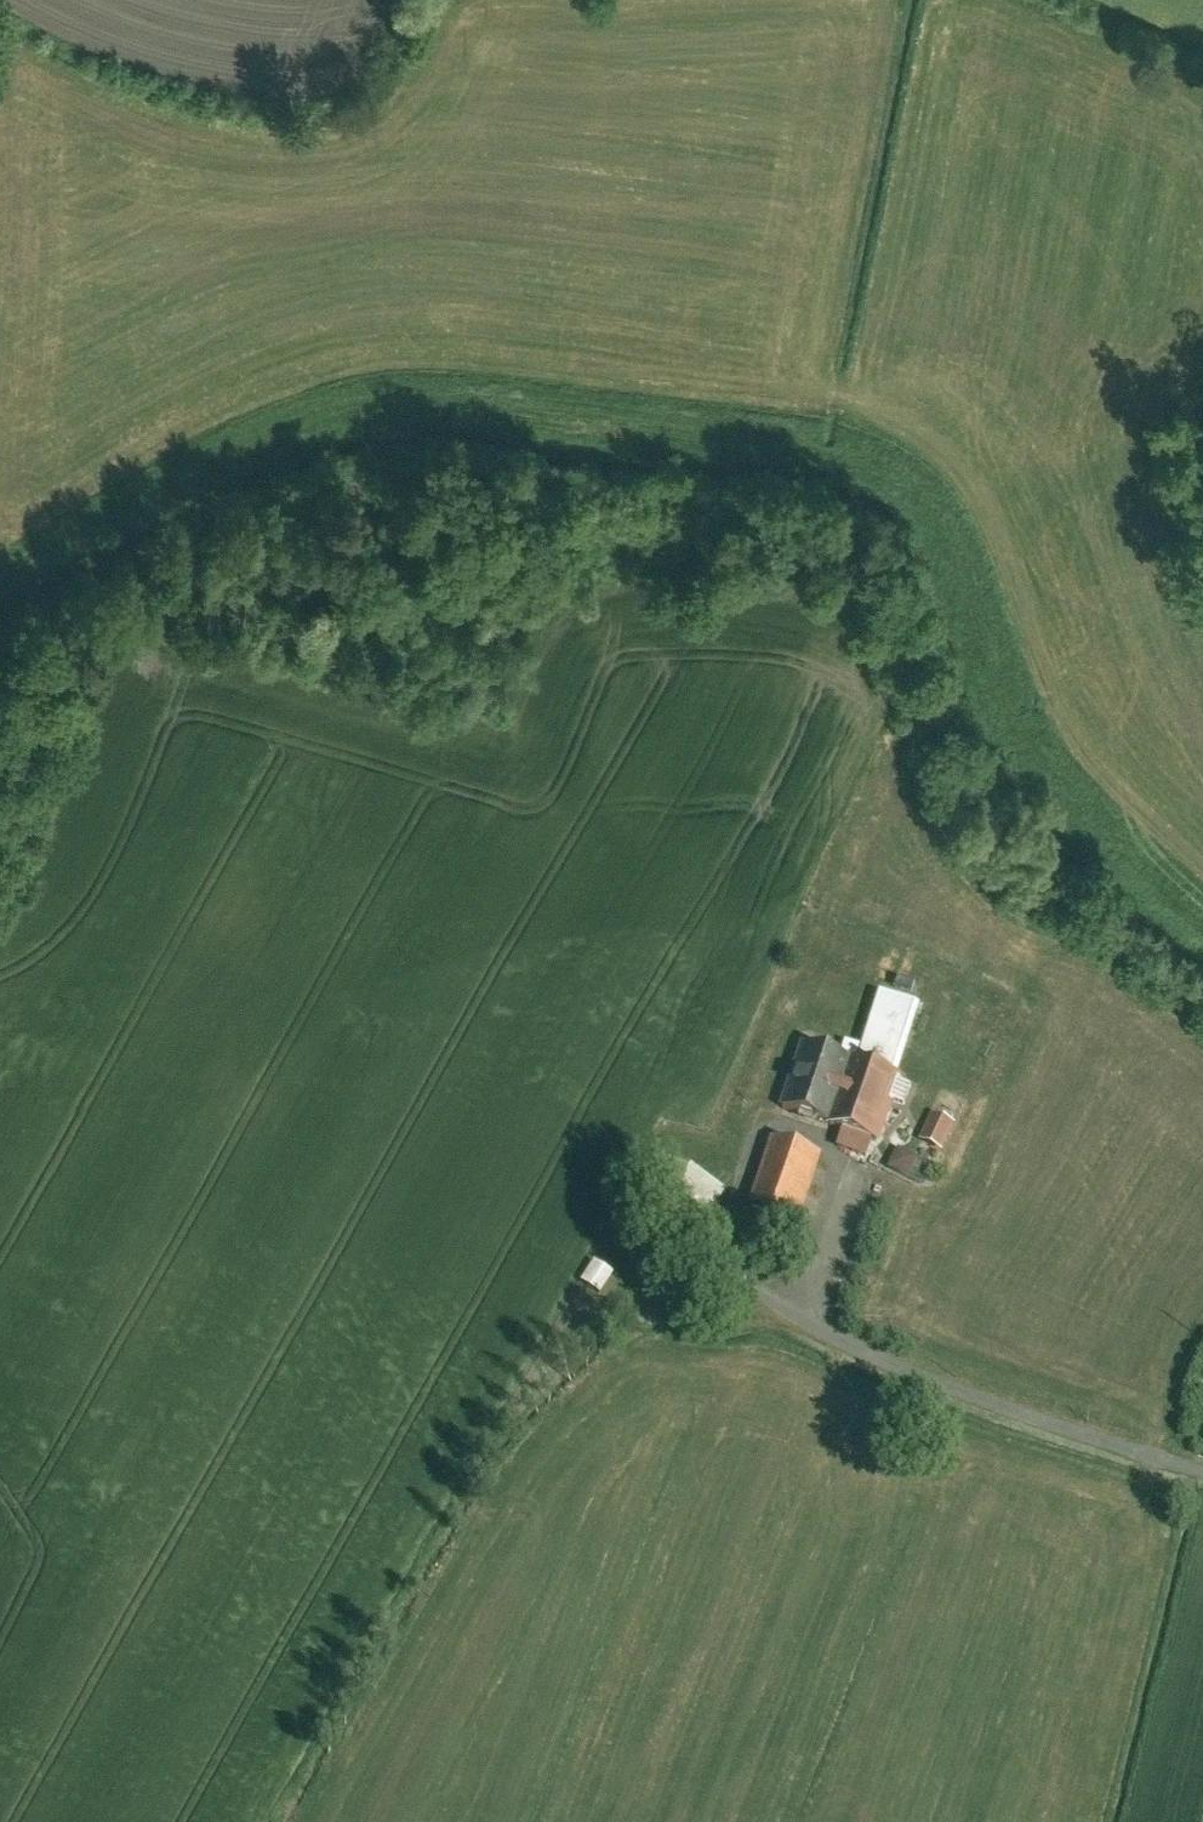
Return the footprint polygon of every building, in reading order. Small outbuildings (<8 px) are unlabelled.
[(860,1068),(902,1082),(927,1009),(885,995),(860,1068)] [(821,1126),(833,1130),(855,1066),(805,1050),(784,1114),(807,1122),(821,1126)] [(905,1086),(906,1084),(902,1082),(860,1068),(855,1066),(833,1130),(847,1135),(878,1146),(884,1148),(898,1108),(905,1086)] [(919,1091),(905,1086),(898,1108),(911,1113),(919,1091)] [(965,1130),(938,1117),(924,1146),(951,1159),(965,1130)] [(878,1146),(847,1135),(841,1152),(873,1163),(878,1146)] [(805,1228),(829,1164),(779,1145),(754,1209),(805,1228)] [(899,1148),(893,1169),(929,1181),(936,1160),(899,1148)] [(711,1227),(733,1198),(691,1167),(655,1214),(697,1245),(711,1227)] [(603,1259),(589,1280),(609,1293),(623,1272),(603,1259)]
